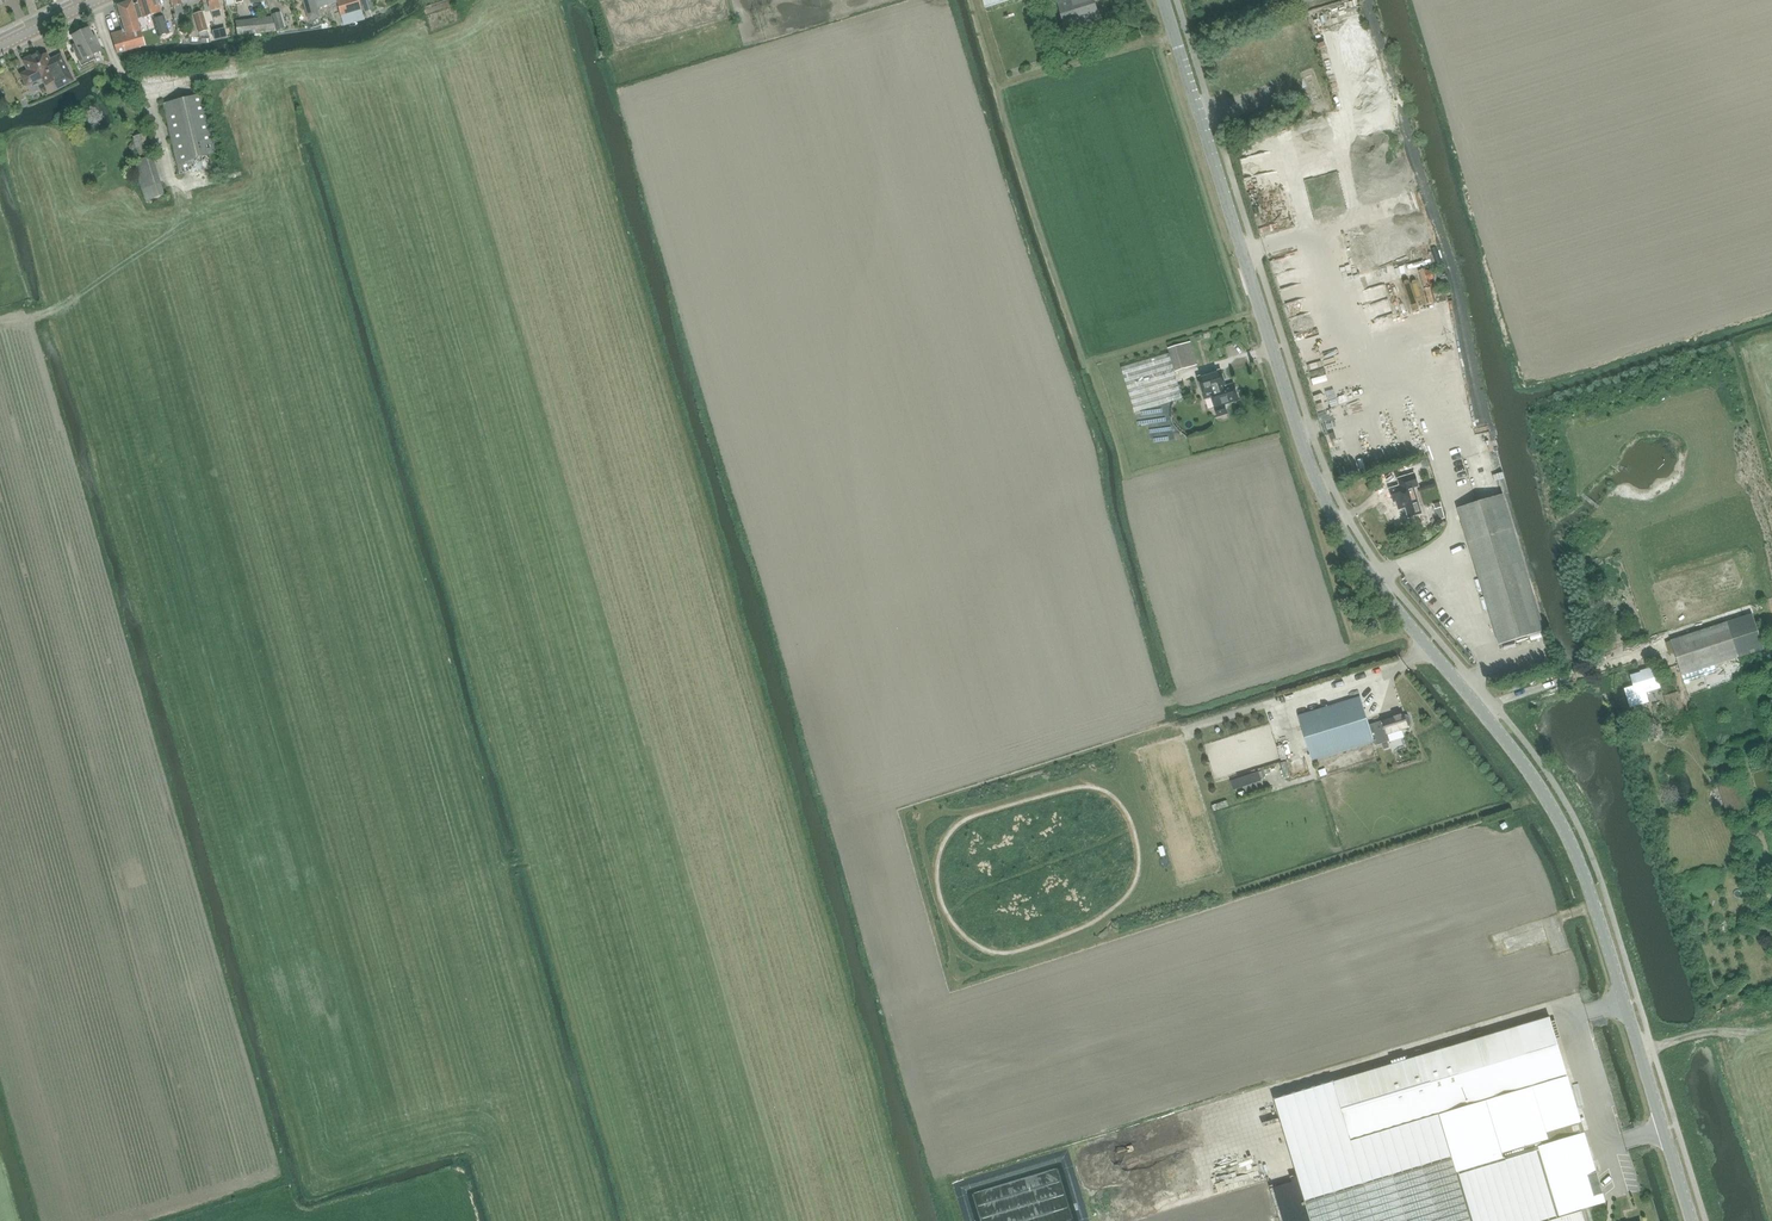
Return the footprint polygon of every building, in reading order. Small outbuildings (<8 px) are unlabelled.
[(133,4),(137,18),(143,17),(143,18),(149,16),(150,19),(153,18),(160,41),(175,36),(174,31),(169,33),(164,16),(162,17),(161,12),(159,4),(158,5),(156,0),(138,0),(138,2),(133,4)] [(175,14),(172,15),(176,27),(187,24),(185,19),(186,18),(181,3),(180,0),(171,0),(175,14)] [(219,1),(219,0),(202,0),(203,5),(209,3),(213,18),(221,15),(219,9),(220,9),(218,1),(219,1)] [(314,0),(303,0),(307,13),(308,13),(310,20),(319,17),(317,10),(317,8),(314,0)] [(336,2),(343,24),(364,18),(359,0),(336,0),(336,2)] [(364,12),(374,9),(371,0),(361,0),(364,12)] [(1012,0),(983,0),(986,8),(1012,0)] [(1099,16),(1094,0),(1064,0),(1058,2),(1061,11),(1067,28),(1078,25),(1078,22),(1099,16)] [(125,30),(111,34),(117,53),(145,45),(137,18),(133,4),(132,1),(117,5),(125,30)] [(211,39),(208,30),(202,11),(194,14),(199,33),(201,39),(211,39)] [(280,12),(272,14),(277,30),(285,28),(280,12)] [(272,16),(253,19),(254,33),(276,30),(272,16)] [(253,19),(236,21),(237,35),(254,33),(253,19)] [(77,46),(72,48),(79,62),(102,50),(96,40),(95,41),(88,28),(72,36),(77,46)] [(50,60),(47,54),(40,57),(38,53),(23,60),(28,71),(21,75),(27,87),(42,79),(45,86),(58,79),(62,86),(73,81),(61,55),(50,60)] [(203,93),(195,95),(162,103),(180,174),(220,165),(203,93)] [(157,196),(155,186),(158,185),(151,156),(137,159),(147,198),(157,196)] [(1332,313),(1326,315),(1330,330),(1336,328),(1332,313)] [(1169,348),(1175,371),(1187,368),(1180,345),(1169,348)] [(1181,395),(1178,385),(1169,354),(1122,368),(1134,412),(1182,398),(1181,395)] [(1205,399),(1212,397),(1218,416),(1227,413),(1224,404),(1239,400),(1234,384),(1226,386),(1221,370),(1198,377),(1205,399)] [(1417,503),(1418,503),(1413,487),(1417,486),(1414,474),(1398,479),(1400,486),(1393,488),(1399,509),(1406,507),(1408,514),(1413,516),(1417,514),(1419,510),(1417,503)] [(1545,631),(1503,494),(1458,508),(1499,644),(1545,631)] [(1674,650),(1682,675),(1722,663),(1738,657),(1763,649),(1751,615),(1727,623),(1722,624),(1671,641),(1674,650)] [(1636,694),(1660,686),(1654,668),(1645,670),(1645,672),(1631,676),(1636,694)] [(1678,694),(1664,698),(1667,708),(1681,704),(1678,694)] [(1374,741),(1370,728),(1360,696),(1298,716),(1312,760),(1374,741)] [(1384,724),(1370,728),(1374,741),(1376,745),(1390,741),(1387,734),(1408,728),(1408,726),(1410,725),(1411,723),(1408,716),(1407,715),(1405,716),(1404,714),(1383,720),(1384,724)] [(1292,767),(1293,775),(1305,773),(1304,765),(1292,767)] [(1724,781),(1717,784),(1726,813),(1745,808),(1737,783),(1726,786),(1724,781)] [(1550,1018),(1333,1082),(1350,1140),(1533,1084),(1567,1074),(1550,1018)] [(1567,1074),(1533,1084),(1547,1132),(1581,1122),(1567,1074)] [(1533,1084),(1440,1114),(1452,1157),(1453,1159),(1456,1172),(1504,1158),(1503,1153),(1537,1143),(1549,1140),(1547,1132),(1533,1084)] [(1549,1140),(1537,1143),(1559,1217),(1581,1210),(1591,1207),(1605,1203),(1584,1133),(1550,1143),(1549,1140)] [(1456,1172),(1471,1220),(1544,1220),(1559,1217),(1537,1143),(1503,1153),(1504,1158),(1456,1172)] [(1307,1202),(1313,1220),(1471,1220),(1456,1172),(1453,1159),(1307,1202)] [(1581,1210),(1584,1220),(1595,1220),(1591,1207),(1581,1210)] [(1544,1220),(1584,1220),(1581,1210),(1559,1217),(1544,1220)]
